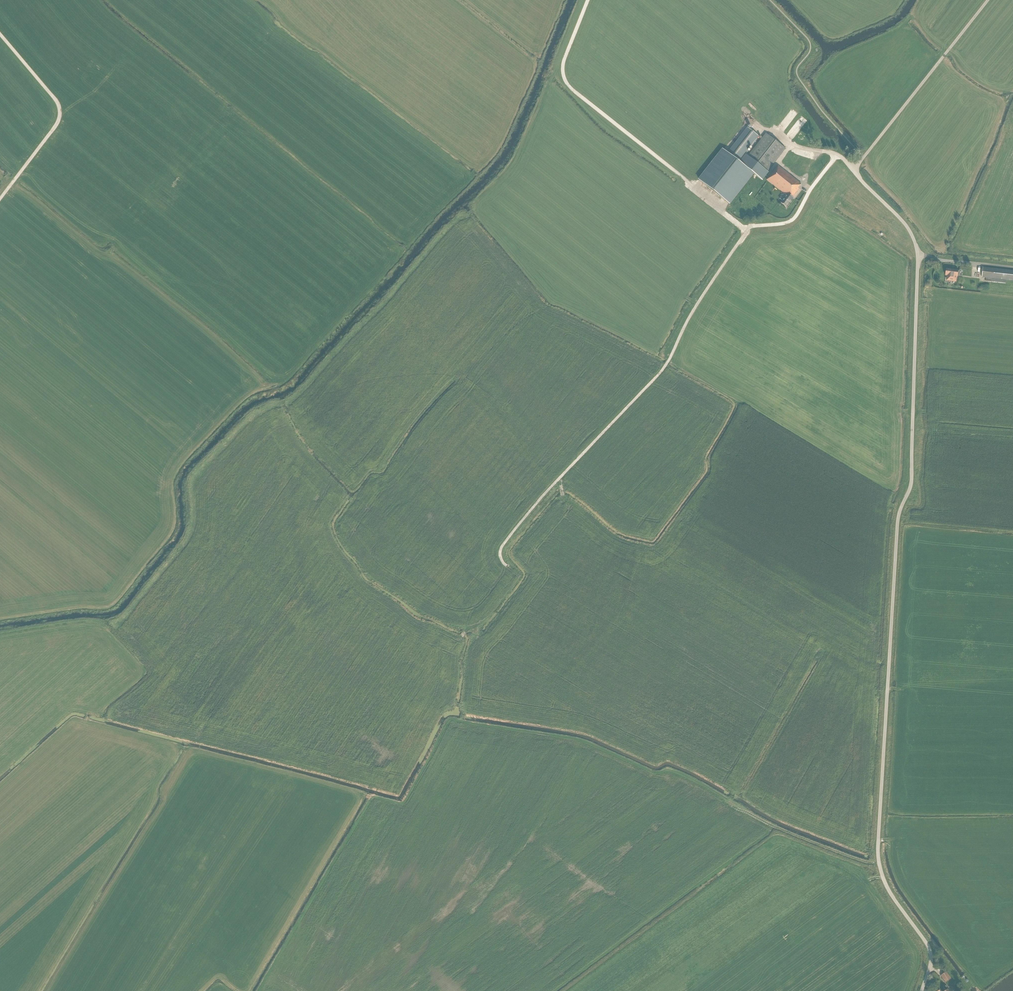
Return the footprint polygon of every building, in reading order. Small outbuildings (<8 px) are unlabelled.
[(699,180),(729,204),(753,173),(739,161),(758,136),(747,128),(727,153),(723,150),(699,180)] [(798,188),(801,184),(778,166),(768,178),(765,175),(785,149),(766,133),(745,160),(759,170),(752,179),(762,186),(767,180),(784,193),(779,199),(782,201),(781,203),(786,207),(793,198),(792,197),(799,189),(798,188)] [(802,133),(795,140),(799,144),(806,136),(802,133)] [(812,188),(816,170),(811,169),(807,187),(812,188)] [(983,267),(982,277),(986,278),(986,281),(1006,283),(1006,280),(1012,281),(1012,271),(983,267)] [(958,270),(946,269),(945,276),(949,276),(948,281),(956,282),(957,277),(958,270)] [(941,975),(946,982),(951,979),(946,972),(941,975)]
